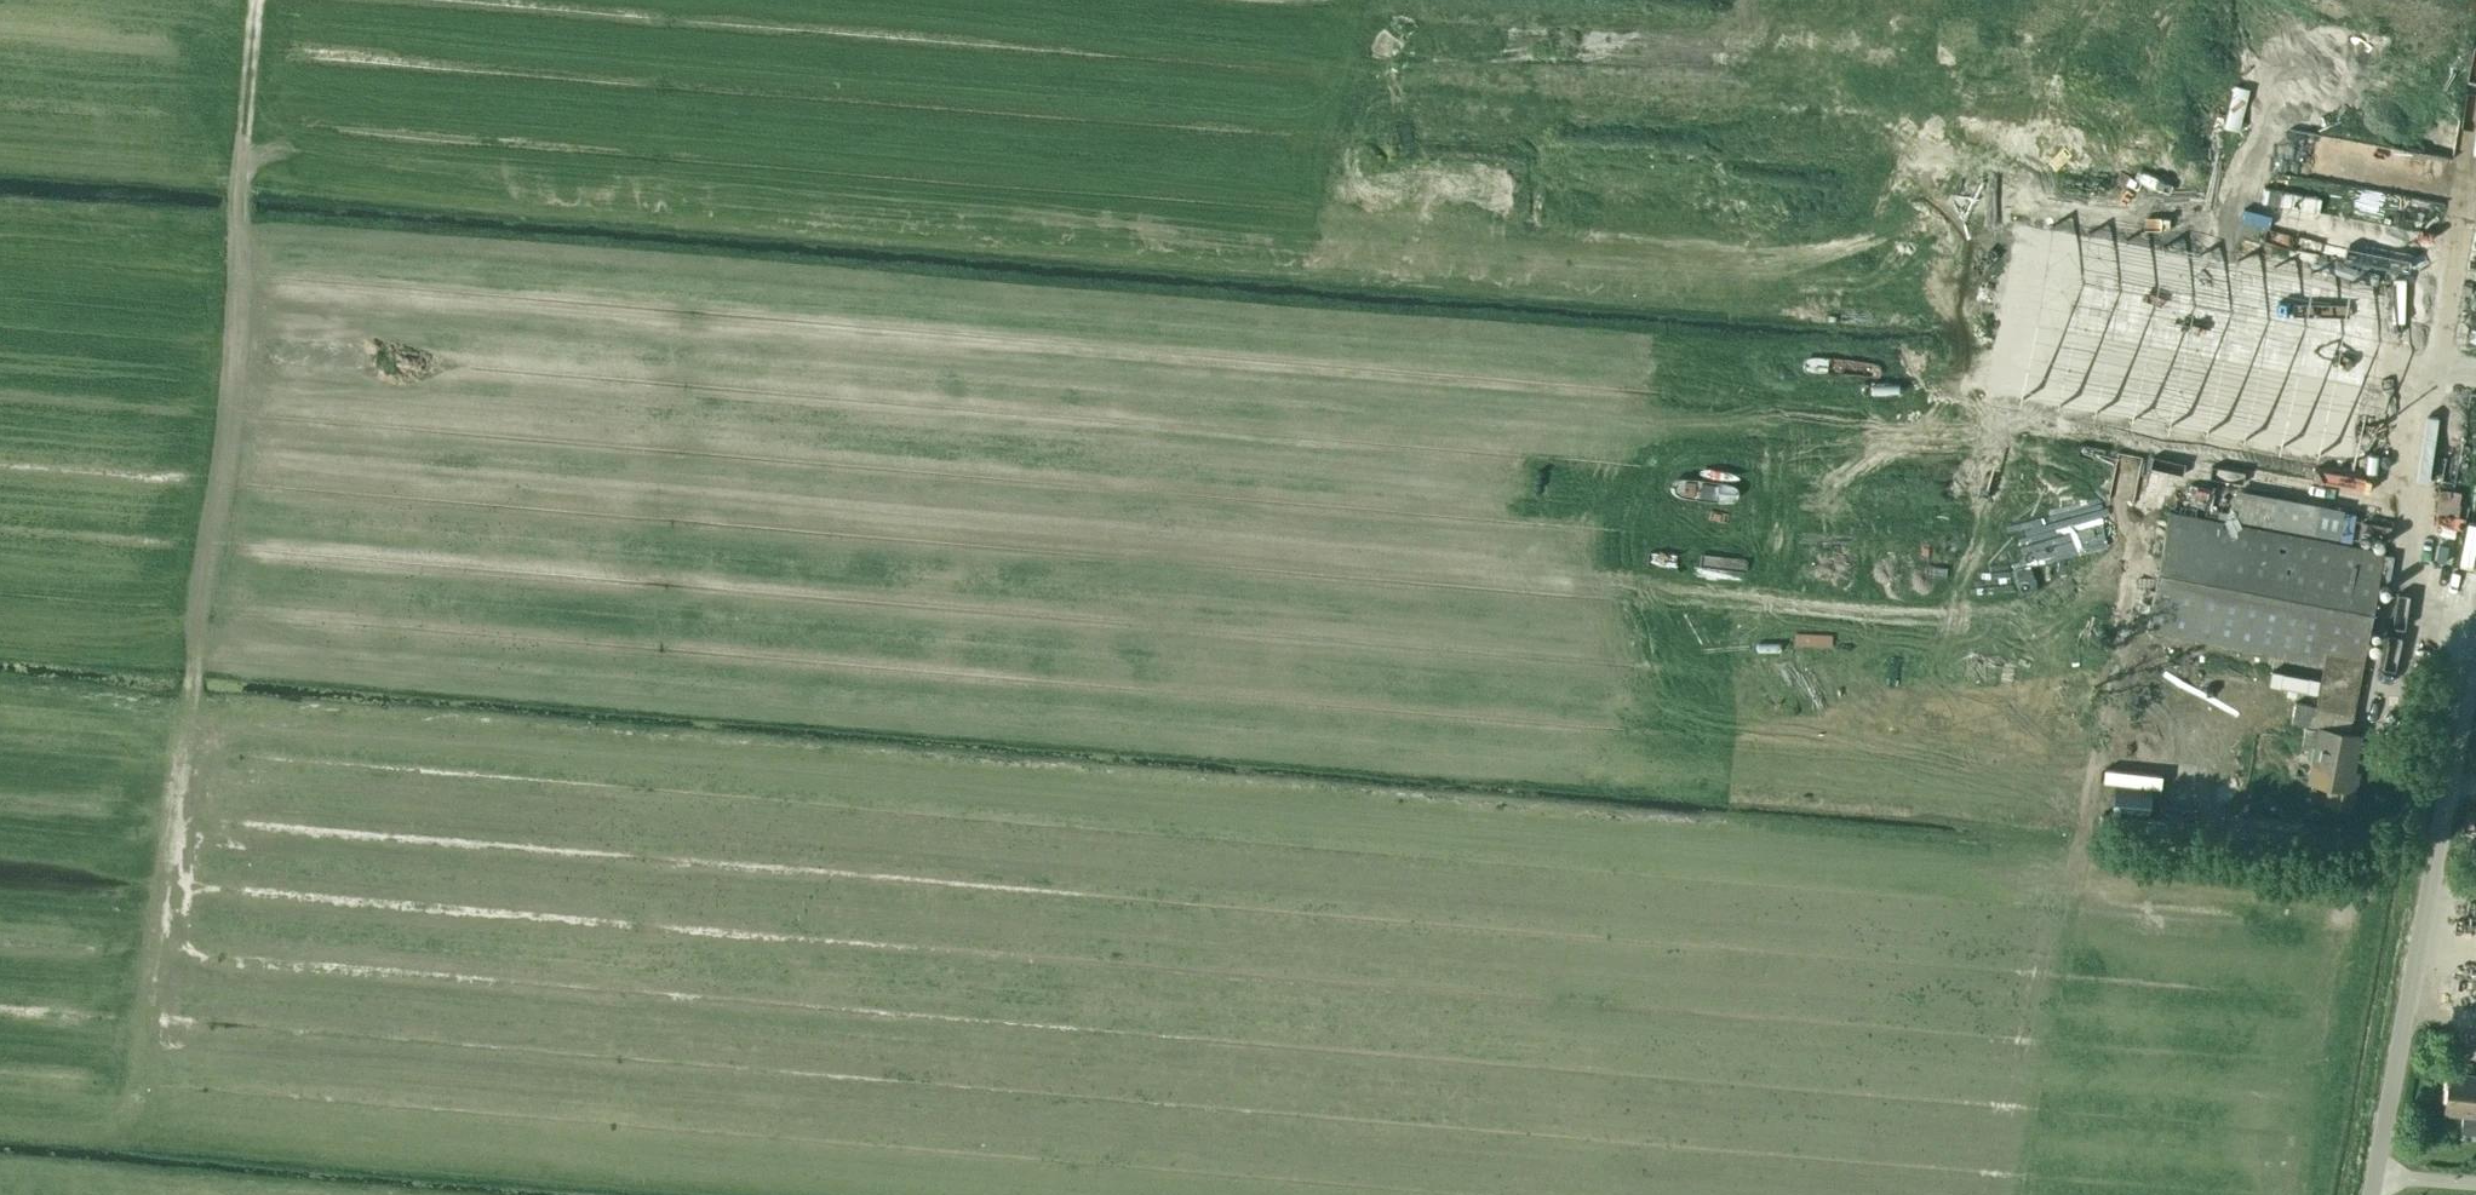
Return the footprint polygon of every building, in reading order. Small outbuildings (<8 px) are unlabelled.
[(2343,330),(2344,310),(2300,309),(2301,283),(2273,282),(2271,327),(2343,330)] [(2356,342),(2420,344),(2421,307),(2357,306),(2356,342)] [(2373,490),(2388,394),(2349,388),(2349,390),(2325,386),(2323,400),(2272,392),(2274,377),(2254,374),(2252,389),(2224,384),(2211,465),(2373,490)] [(2359,734),(2347,732),(2381,550),(2312,537),(2319,504),(2209,484),(2202,517),(2168,510),(2146,629),(2323,662),(2315,705),(2309,703),(2301,743),(2314,745),(2308,781),(2330,785),(2326,801),(2350,806),(2356,774),(2351,773),(2359,734)] [(2446,1108),(2462,1110),(2460,1131),(2475,1133),(2475,1076),(2450,1073),(2446,1108)]
